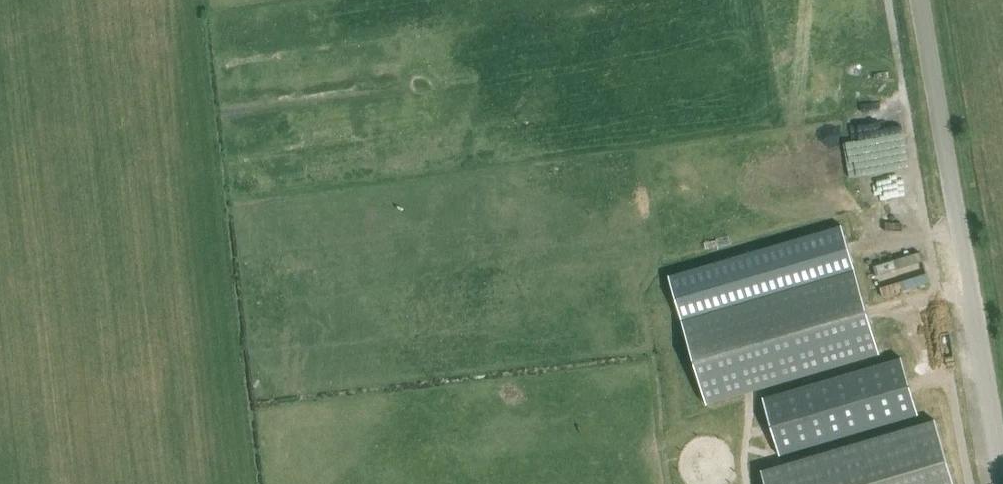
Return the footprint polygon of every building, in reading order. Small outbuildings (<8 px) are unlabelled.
[(878,263),(887,295),(933,282),(924,251),(878,263)] [(880,355),(856,270),(682,321),(707,406),(880,355)] [(762,462),(900,421),(883,364),(745,406),(762,462)] [(762,473),(765,483),(953,483),(934,420),(762,473)]
